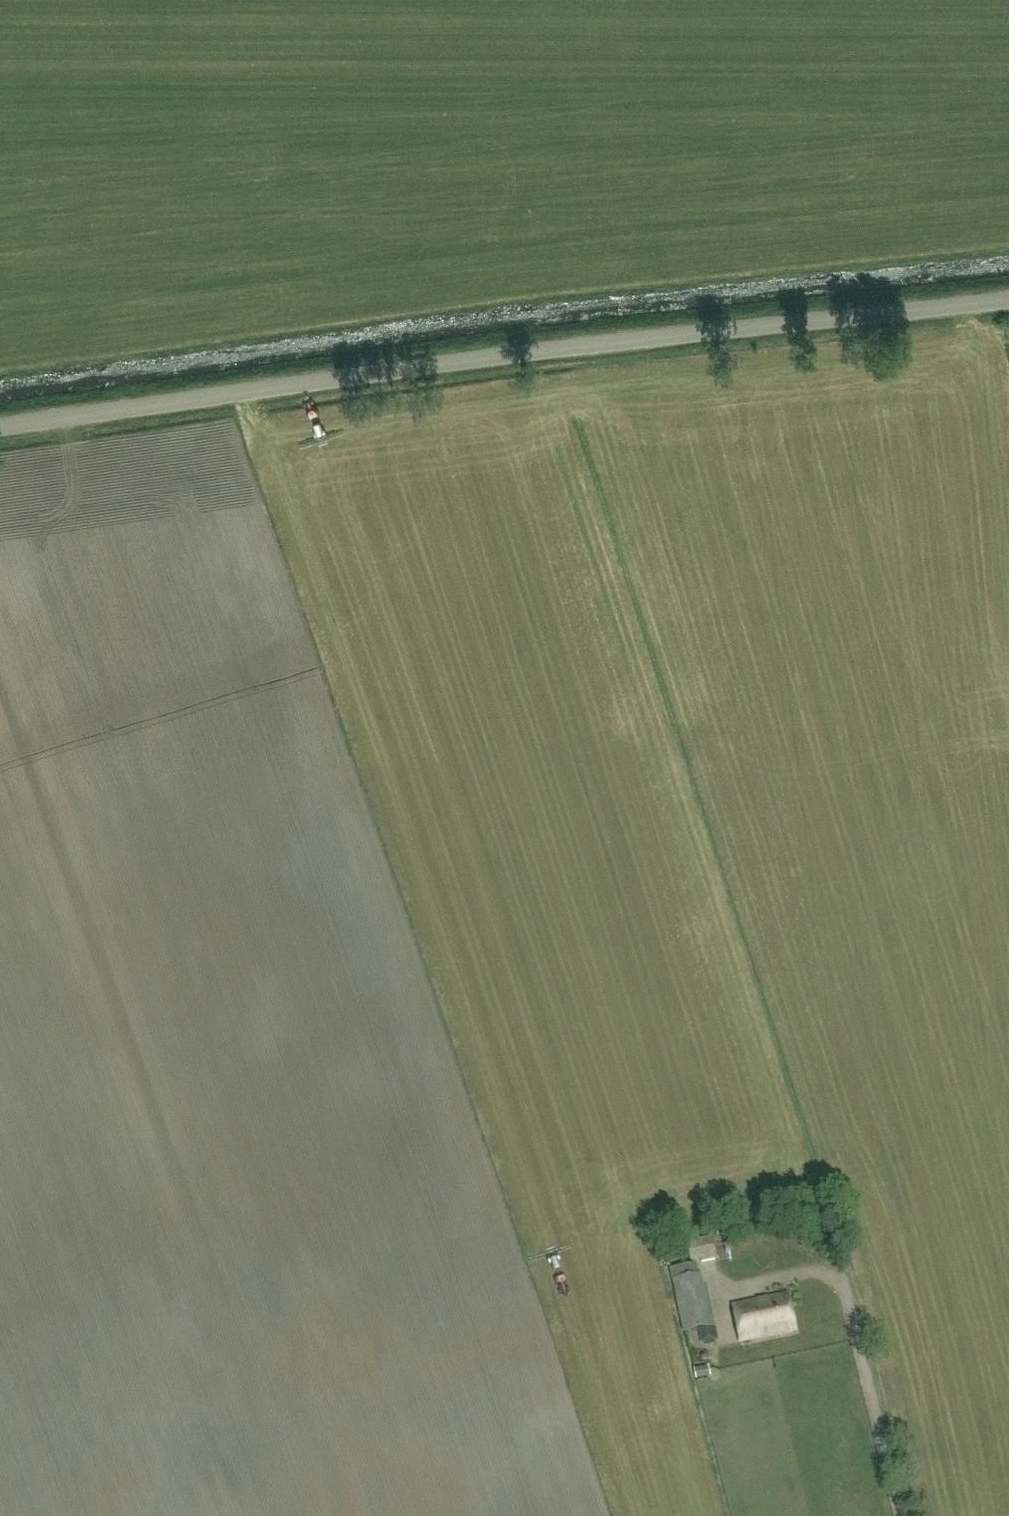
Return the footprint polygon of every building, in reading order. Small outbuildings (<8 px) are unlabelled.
[(704,1273),(722,1270),(720,1256),(702,1259),(704,1273)] [(701,1275),(699,1275),(696,1264),(671,1269),(685,1332),(715,1326),(706,1287),(704,1287),(701,1275)] [(725,1284),(723,1272),(706,1275),(708,1287),(725,1284)] [(758,1305),(757,1300),(733,1305),(740,1341),(796,1330),(788,1294),(767,1298),(768,1303),(758,1305)] [(693,1368),(696,1380),(711,1377),(709,1365),(693,1368)]
